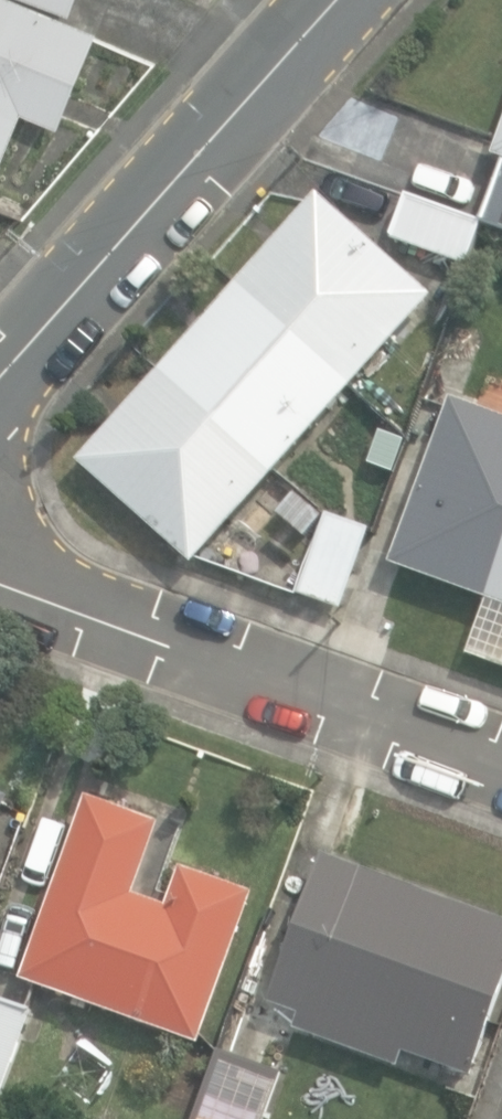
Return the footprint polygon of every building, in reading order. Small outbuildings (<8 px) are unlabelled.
[(19,103),(63,119),(98,23),(64,10),(68,0),(0,0),(0,154),(19,103)] [(493,145),(501,149),(501,119),(493,145)] [(501,218),(501,151),(480,210),(501,218)] [(77,453),(189,552),(426,287),(314,188),(77,453)] [(388,230),(460,256),(476,214),(403,188),(388,230)] [(501,594),(501,411),(445,390),(386,552),(501,594)] [(323,481),(324,508),(346,508),(346,481),(323,481)] [(281,512),(307,535),(325,515),(299,492),(281,512)] [(302,594),(345,609),(374,529),(331,514),(302,594)] [(63,811),(0,776),(0,926),(63,811)] [(27,978),(203,1042),(256,894),(186,869),(176,897),(172,908),(136,895),(162,824),(92,799),(27,978)] [(475,1075),(501,1001),(501,920),(327,856),(274,1002),(305,1014),(299,1029),(401,1066),(406,1050),(475,1075)] [(2,1101),(35,1009),(0,997),(0,1100),(2,1101)] [(285,1072),(221,1050),(197,1118),(268,1118),(285,1072)] [(29,1117),(0,1109),(0,1118),(28,1118),(29,1117)]
